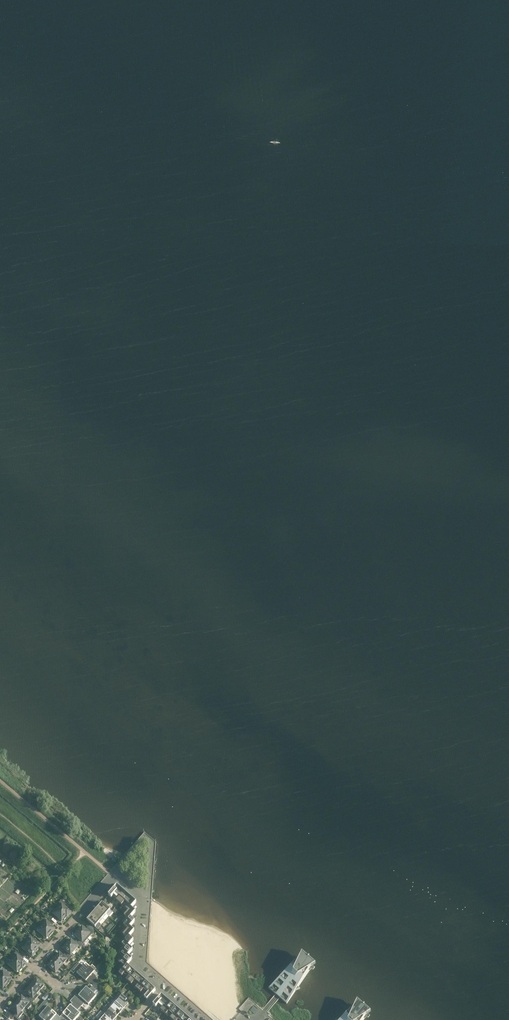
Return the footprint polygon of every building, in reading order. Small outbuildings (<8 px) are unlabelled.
[(116,893),(118,895),(122,890),(117,885),(108,895),(111,898),(116,893)] [(120,896),(116,901),(119,903),(127,894),(122,890),(118,895),(120,896)] [(119,903),(124,907),(132,898),(127,894),(119,903)] [(136,903),(137,902),(132,898),(124,907),(128,911),(131,909),(131,908),(136,903)] [(66,917),(67,916),(68,916),(69,915),(69,914),(71,912),(69,911),(69,910),(68,910),(68,909),(67,909),(65,908),(67,905),(61,900),(59,902),(61,904),(57,909),(66,917)] [(102,903),(101,905),(98,907),(106,914),(109,916),(113,912),(102,903)] [(95,911),(103,918),(106,914),(98,907),(95,911)] [(131,917),(136,912),(131,908),(131,909),(128,911),(124,916),(128,920),(129,920),(130,918),(131,917)] [(57,909),(53,914),(52,913),(50,915),(54,919),(56,917),(61,921),(63,919),(64,920),(66,917),(57,909)] [(91,916),(99,923),(103,918),(95,911),(91,916)] [(89,918),(87,920),(97,929),(99,931),(100,930),(98,928),(101,925),(99,923),(92,917),(90,919),(89,918)] [(130,927),(135,921),(131,917),(130,918),(129,920),(128,920),(121,928),(126,931),(129,928),(130,927)] [(51,935),(53,932),(52,931),(54,929),(50,925),(51,923),(47,919),(45,921),(46,922),(41,926),(51,935)] [(41,935),(46,939),(48,936),(49,937),(51,935),(41,926),(37,931),(36,930),(34,933),(39,937),(41,935)] [(81,929),(80,928),(78,930),(88,939),(93,932),(89,928),(87,930),(82,927),(81,929)] [(129,937),(129,936),(134,931),(130,927),(129,928),(126,931),(123,935),(127,939),(128,937),(129,937)] [(75,935),(79,939),(77,941),(82,946),(88,939),(78,930),(76,933),(77,933),(75,935)] [(30,939),(26,944),(36,952),(38,950),(37,949),(39,946),(34,942),(36,940),(30,935),(28,937),(30,939)] [(129,946),(134,940),(129,936),(129,937),(128,937),(127,939),(122,944),(126,948),(128,947),(129,946)] [(69,942),(68,941),(66,943),(75,951),(78,946),(80,948),(82,946),(77,941),(75,944),(71,940),(69,942)] [(63,949),(68,952),(66,955),(71,959),(73,956),(71,955),(75,951),(66,943),(64,946),(65,946),(63,949)] [(35,953),(36,952),(26,944),(22,949),(20,947),(18,949),(24,954),(26,952),(31,957),(33,956),(35,954),(35,953)] [(127,956),(128,955),(133,950),(129,946),(128,947),(126,948),(121,954),(126,958),(127,956)] [(16,955),(12,960),(22,968),(23,967),(23,968),(25,965),(26,964),(20,959),(22,956),(16,951),(14,953),(16,955)] [(57,954),(55,957),(56,957),(63,964),(67,960),(69,961),(71,959),(66,955),(64,957),(60,953),(58,955),(57,954)] [(279,978),(268,988),(275,994),(276,994),(282,1000),(287,1004),(295,992),(300,989),(298,987),(309,971),(310,969),(312,968),(312,969),(316,966),(311,962),(310,962),(307,959),(302,954),(300,958),(299,960),(283,975),(281,973),(279,978)] [(127,965),(132,959),(128,955),(127,956),(126,958),(121,963),(125,967),(126,966),(127,965)] [(53,961),(52,960),(51,961),(59,968),(63,964),(56,957),(53,961)] [(19,971),(22,968),(12,960),(8,965),(7,964),(5,966),(10,970),(12,968),(16,972),(18,970),(19,971)] [(48,966),(56,973),(59,968),(51,961),(49,963),(50,964),(48,966)] [(71,971),(73,973),(76,970),(78,972),(77,973),(81,977),(90,967),(86,963),(83,966),(78,962),(71,971)] [(96,976),(93,973),(97,969),(92,965),(90,967),(81,977),(86,981),(88,979),(89,980),(89,984),(97,983),(96,976)] [(125,967),(119,974),(124,978),(127,974),(132,969),(127,965),(126,966),(125,967)] [(0,970),(0,978),(8,984),(10,982),(9,981),(11,979),(6,975),(8,972),(2,967),(0,969),(0,970)] [(127,974),(124,978),(129,982),(136,974),(137,973),(132,969),(127,974)] [(136,974),(129,982),(133,986),(138,981),(141,977),(137,973),(136,974)] [(138,981),(133,986),(138,990),(145,982),(146,981),(141,977),(138,981)] [(41,990),(44,985),(37,979),(35,981),(34,980),(32,982),(41,990)] [(145,982),(138,990),(143,995),(146,990),(151,985),(146,981),(145,982)] [(29,987),(37,994),(41,990),(32,982),(31,983),(32,984),(31,985),(30,985),(28,986),(29,987)] [(94,994),(97,990),(97,983),(89,984),(89,988),(89,989),(86,987),(82,991),(92,1000),(96,996),(94,994)] [(146,990),(143,995),(145,996),(144,997),(147,1000),(155,990),(156,990),(153,987),(151,985),(146,990)] [(33,1002),(35,1000),(39,996),(37,994),(29,987),(28,986),(26,989),(27,990),(25,992),(30,996),(28,998),(33,1002)] [(85,1002),(89,1005),(92,1000),(82,991),(78,996),(80,997),(78,999),(75,996),(73,999),(81,1006),(85,1002)] [(118,996),(115,1000),(124,1008),(128,1004),(123,1000),(125,997),(123,996),(122,994),(119,992),(117,995),(118,996)] [(162,1004),(166,999),(162,995),(153,1005),(156,1007),(156,1006),(158,1008),(162,1004)] [(17,1000),(25,1007),(28,1009),(31,1005),(31,1004),(33,1002),(28,998),(26,1000),(22,996),(20,998),(19,997),(17,1000)] [(81,1014),(77,1011),(81,1006),(73,999),(70,1001),(74,1004),(72,1006),(70,1005),(67,1009),(77,1018),(81,1014)] [(166,999),(162,1004),(158,1008),(163,1012),(171,1003),(166,999)] [(17,1000),(16,1001),(17,1001),(14,1005),(21,1011),(25,1007),(17,1000)] [(48,1006),(47,1008),(45,1006),(48,1003),(45,1000),(37,1009),(42,1013),(39,1017),(43,1019),(44,1019),(52,1010),(48,1006)] [(111,1004),(109,1002),(107,1005),(114,1010),(115,1008),(120,1013),(124,1008),(115,1000),(111,1004)] [(365,1017),(367,1016),(367,1017),(371,1014),(366,1009),(365,1010),(362,1007),(362,1006),(357,1002),(355,1006),(354,1008),(341,1019),(363,1019),(365,1017)] [(168,1017),(176,1007),(171,1003),(163,1012),(168,1017)] [(12,1007),(10,1009),(15,1013),(13,1015),(14,1017),(17,1019),(19,1018),(23,1013),(21,1011),(14,1005),(13,1004),(11,1006),(12,1007)] [(103,1013),(105,1014),(111,1019),(114,1019),(117,1017),(112,1013),(114,1010),(107,1005),(105,1007),(107,1009),(103,1013)] [(176,1007),(168,1017),(172,1019),(173,1019),(181,1012),(176,1007)] [(77,1018),(67,1009),(63,1014),(65,1016),(64,1017),(60,1017),(60,1019),(75,1019),(77,1018)] [(60,1017),(56,1017),(55,1016),(57,1014),(52,1010),(44,1019),(60,1019),(60,1017)] [(181,1012),(173,1019),(182,1019),(185,1016),(181,1012)]
